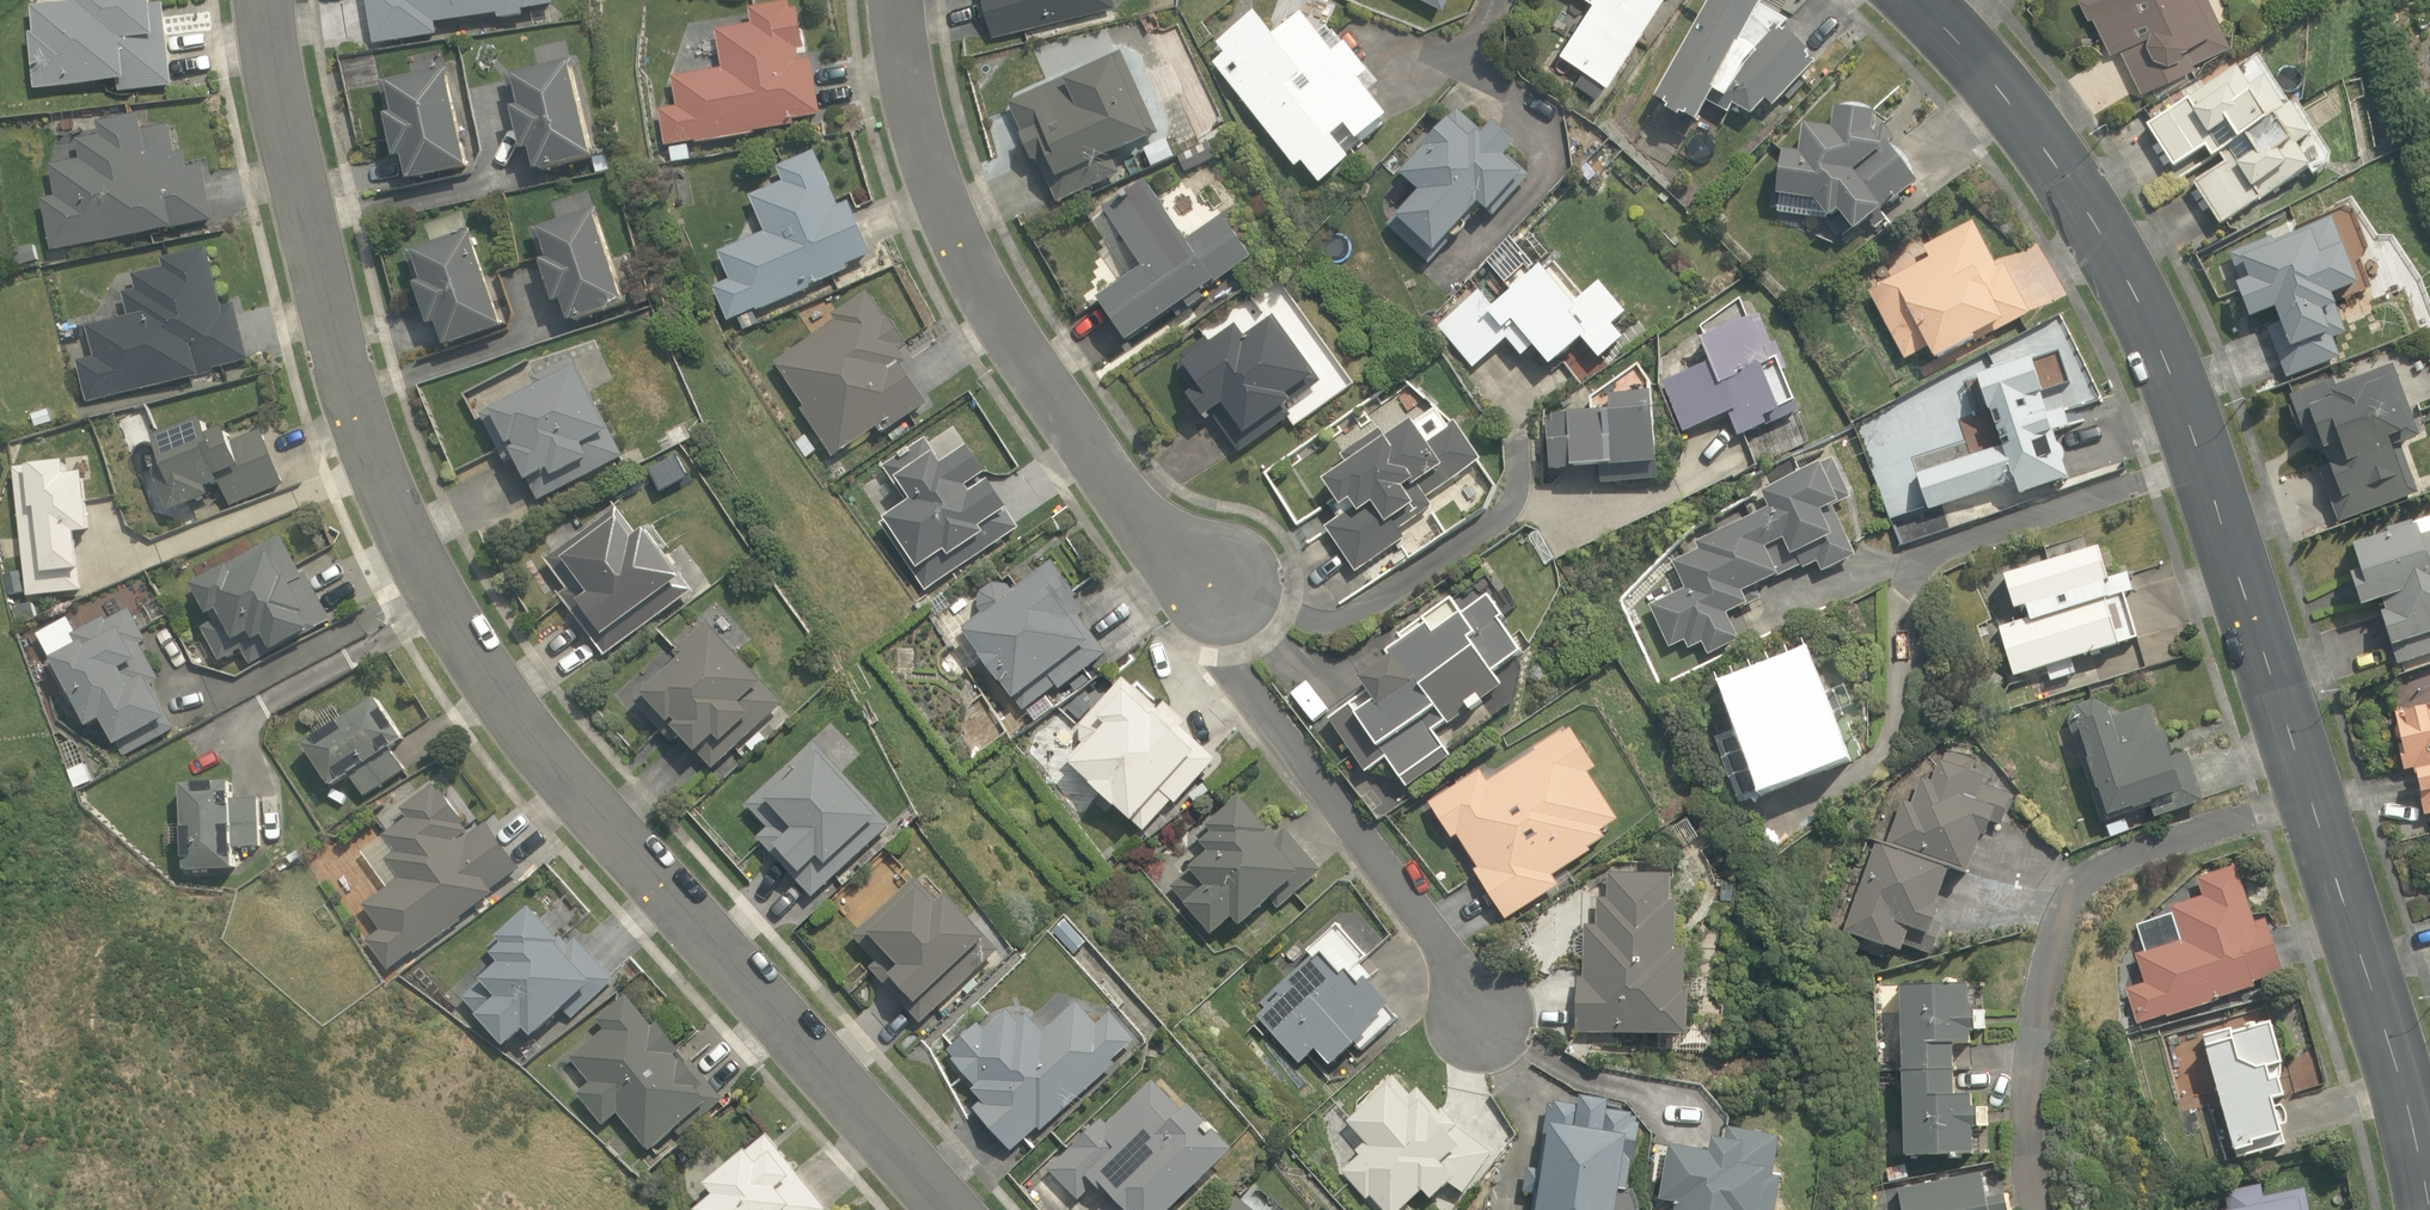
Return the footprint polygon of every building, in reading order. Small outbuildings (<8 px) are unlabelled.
[(153,0),(78,0),(78,3),(33,7),(35,34),(31,35),(36,90),(119,82),(120,92),(174,87),(166,5),(154,8),(153,0)] [(374,44),(437,35),(435,22),(497,14),(498,18),(523,15),(523,10),(552,6),(551,0),(368,0),(374,44)] [(723,68),(673,77),(678,106),(658,110),(664,148),(668,147),(671,160),(693,157),(691,143),(789,126),(789,120),(821,114),(811,56),(799,58),(798,49),(806,47),(799,4),(791,6),(790,0),(749,7),(752,22),(716,29),(723,68)] [(994,34),(1116,5),(1115,0),(986,0),(994,34)] [(1562,50),(1612,82),(1664,0),(1594,0),(1562,50)] [(1754,0),(1718,0),(1659,103),(1701,127),(1710,111),(1749,133),(1817,66),(1784,32),(1790,20),(1754,0)] [(2207,0),(2084,0),(2082,1),(2109,58),(2119,53),(2141,101),(2198,74),(2194,65),(2230,48),(2207,0)] [(1322,175),(1343,159),(1327,138),(1347,123),(1356,136),(1382,117),(1365,95),(1379,85),(1365,68),(1360,72),(1346,54),(1335,63),(1302,20),(1271,43),(1255,22),(1226,44),(1235,56),(1219,67),(1237,91),(1243,87),(1268,120),(1272,117),(1282,130),(1277,134),(1297,159),(1305,153),(1322,175)] [(1349,51),(1331,28),(1317,38),(1336,62),(1349,51)] [(2221,231),(2310,175),(2316,185),(2338,171),(2261,49),(2145,121),(2176,171),(2203,154),(2213,170),(2191,183),(2221,231)] [(538,170),(593,157),(572,67),(577,66),(574,51),(505,67),(525,151),(533,149),(538,170)] [(1121,52),(1009,101),(1036,161),(1038,160),(1057,202),(1120,174),(1110,152),(1156,132),(1121,52)] [(410,179),(469,167),(447,62),(381,75),(399,159),(405,157),(410,179)] [(1388,223),(1429,264),(1468,224),(1466,221),(1482,204),(1493,214),(1529,177),(1507,156),(1518,145),(1494,123),(1483,135),(1458,110),(1398,172),(1418,192),(1388,223)] [(42,198),(52,251),(176,228),(175,224),(212,218),(202,162),(189,165),(186,148),(177,150),(172,122),(145,127),(143,115),(101,123),(103,134),(78,139),(81,158),(49,164),(55,195),(42,198)] [(1805,155),(1780,155),(1774,215),(1824,221),(1844,246),(1920,186),(1891,150),(1892,118),(1835,118),(1835,134),(1806,132),(1805,155)] [(714,287),(728,320),(850,270),(847,265),(871,255),(849,201),(838,206),(815,150),(776,167),(783,182),(752,195),(767,232),(719,252),(731,280),(714,287)] [(1097,298),(1129,343),(1186,302),(1192,310),(1208,299),(1203,292),(1217,282),(1216,279),(1252,254),(1221,211),(1183,237),(1144,177),(1104,207),(1094,223),(1129,274),(1128,278),(1097,298)] [(626,303),(597,213),(591,215),(590,212),(530,231),(540,263),(544,262),(557,302),(564,300),(571,321),(626,303)] [(2353,215),(2232,254),(2229,255),(2252,329),(2270,324),(2289,383),(2337,367),(2330,344),(2343,340),(2332,306),(2365,295),(2354,261),(2367,257),(2353,215)] [(1863,269),(1865,274),(1905,362),(1931,351),(1935,361),(2067,302),(2041,243),(1995,263),(1975,219),(1863,269)] [(504,325),(472,232),(403,255),(414,286),(419,284),(434,329),(441,327),(447,344),(504,325)] [(11,267),(38,261),(35,246),(8,251),(11,267)] [(77,360),(87,402),(213,370),(212,365),(248,356),(235,304),(223,307),(208,249),(162,260),(164,268),(133,275),(137,290),(122,294),(128,315),(88,325),(96,356),(77,360)] [(1582,305),(1547,265),(1531,278),(1526,271),(1508,287),(1514,293),(1498,307),(1483,290),(1441,327),(1476,367),(1510,338),(1526,356),(1537,346),(1555,365),(1587,337),(1602,355),(1622,337),(1612,326),(1630,311),(1606,283),(1582,305)] [(643,282),(630,286),(636,305),(649,301),(643,282)] [(804,407),(801,409),(833,457),(878,428),(883,435),(928,406),(902,367),(909,362),(901,348),(908,343),(888,313),(884,315),(867,289),(831,313),(837,321),(774,363),(804,407)] [(1212,416),(1238,453),(1290,415),(1285,408),(1321,382),(1272,316),(1246,335),(1239,326),(1214,344),(1207,334),(1180,353),(1179,372),(1192,391),(1186,395),(1205,421),(1212,416)] [(1709,365),(1663,384),(1685,436),(1728,418),(1738,441),(1798,416),(1758,321),(1701,345),(1709,365)] [(2002,447),(1919,473),(1914,474),(1926,514),(2020,485),(2025,502),(2075,486),(2059,432),(2081,426),(2060,356),(2037,363),(2034,352),(1978,369),(2002,447)] [(519,461),(538,499),(623,456),(609,429),(572,356),(534,376),(538,384),(483,413),(510,466),(519,461)] [(2392,364),(2292,395),(2333,525),(2412,501),(2397,452),(2418,445),(2392,364)] [(1606,422),(1552,422),(1553,482),(1658,481),(1657,399),(1605,400),(1606,422)] [(1326,526),(1357,570),(1405,537),(1398,527),(1433,503),(1427,494),(1480,458),(1453,419),(1449,421),(1437,405),(1388,438),(1380,425),(1341,452),(1350,465),(1324,483),(1336,501),(1332,504),(1340,516),(1326,526)] [(36,428),(55,422),(51,410),(32,416),(36,428)] [(204,415),(157,436),(164,452),(149,458),(173,513),(213,495),(210,489),(220,484),(231,509),(283,486),(259,430),(234,441),(227,425),(211,432),(204,415)] [(924,589),(1021,525),(993,481),(988,484),(983,475),(988,471),(971,447),(945,464),(927,437),(884,465),(909,504),(881,523),(924,589)] [(72,458),(14,466),(30,594),(85,587),(82,565),(86,565),(82,529),(96,527),(88,464),(73,466),(72,458)] [(1772,514),(1702,544),(1705,553),(1676,566),(1689,594),(1649,612),(1665,650),(1681,643),(1685,654),(1701,648),(1706,660),(1742,645),(1730,618),(1753,608),(1749,599),(1812,572),(1818,586),(1852,571),(1828,517),(1851,507),(1833,466),(1764,496),(1772,514)] [(563,595),(607,654),(693,589),(683,576),(686,573),(650,526),(640,533),(618,504),(548,557),(571,588),(563,595)] [(2357,547),(2364,572),(2351,576),(2363,617),(2383,611),(2402,674),(2429,665),(2429,525),(2357,547)] [(2050,566),(2008,579),(2020,621),(1998,628),(2014,683),(2087,662),(2092,677),(2146,661),(2128,598),(2136,596),(2128,569),(2113,574),(2106,549),(2089,554),(2083,535),(2044,546),(2050,566)] [(279,538),(194,582),(215,623),(202,630),(218,661),(241,649),(249,666),(332,622),(307,575),(301,578),(279,538)] [(961,627),(1024,710),(1057,685),(1061,690),(1109,653),(1081,616),(1087,612),(1076,598),(1080,595),(1053,560),(1014,590),(1008,584),(993,581),(981,591),(978,607),(983,612),(961,627)] [(1371,690),(1333,714),(1369,770),(1390,757),(1401,775),(1445,747),(1432,725),(1501,682),(1491,667),(1519,650),(1487,599),(1461,615),(1454,603),(1401,635),(1415,658),(1398,669),(1394,662),(1365,680),(1371,690)] [(37,618),(33,601),(12,606),(15,622),(37,618)] [(122,755),(175,727),(152,683),(159,679),(141,643),(148,639),(131,607),(106,620),(104,615),(72,632),(78,643),(51,657),(53,661),(49,663),(84,731),(104,721),(122,755)] [(681,732),(714,767),(783,703),(714,628),(707,621),(676,649),(682,656),(636,700),(672,740),(681,732)] [(1817,662),(1733,689),(1747,734),(1725,741),(1744,798),(1850,763),(1817,662)] [(1081,743),(1067,760),(1146,831),(1175,799),(1178,803),(1218,758),(1180,725),(1187,717),(1167,699),(1160,707),(1122,674),(1078,723),(1081,743)] [(378,698),(306,744),(333,787),(351,776),(364,797),(403,772),(388,749),(404,739),(378,698)] [(2152,819),(2200,803),(2184,754),(2170,759),(2162,734),(2158,736),(2146,705),(2109,717),(2107,708),(2091,701),(2075,706),(2066,721),(2099,824),(2148,807),(2152,819)] [(2427,820),(2429,819),(2429,712),(2397,720),(2421,821),(2427,820)] [(1481,770),(1428,804),(1505,923),(1562,886),(1557,878),(1622,836),(1587,781),(1602,771),(1575,731),(1491,786),(1481,770)] [(757,838),(813,897),(892,824),(814,740),(746,804),(768,828),(757,838)] [(1900,801),(1888,839),(1974,868),(1987,829),(2000,833),(2012,798),(1979,787),(1986,765),(1948,752),(1937,785),(1925,781),(1916,807),(1900,801)] [(187,869),(235,867),(234,849),(258,848),(257,798),(231,798),(230,781),(184,782),(187,869)] [(367,939),(389,969),(496,892),(492,887),(520,867),(487,821),(468,834),(465,831),(470,827),(467,823),(470,820),(446,786),(442,789),(436,781),(402,806),(408,815),(383,833),(396,850),(386,857),(400,877),(364,903),(382,928),(367,939)] [(1171,883),(1214,934),(1234,918),(1241,926),(1264,907),(1271,915),(1318,875),(1281,831),(1272,838),(1268,833),(1272,830),(1243,795),(1194,836),(1208,852),(1171,883)] [(1957,871),(1881,846),(1850,939),(1908,959),(1916,935),(1933,941),(1957,871)] [(2126,993),(2141,1025),(2286,977),(2268,922),(2254,927),(2235,870),(2198,882),(2203,898),(2170,908),(2182,943),(2133,959),(2142,987),(2126,993)] [(870,967),(922,1022),(999,949),(989,938),(993,934),(952,890),(941,900),(917,873),(853,933),(878,959),(870,967)] [(1681,880),(1610,875),(1607,875),(1606,900),(1591,899),(1586,984),(1577,984),(1573,1039),(1690,1047),(1696,959),(1675,958),(1681,880)] [(497,960),(460,994),(506,1044),(527,1024),(536,1034),(558,1016),(570,1020),(614,980),(576,937),(563,940),(531,905),(486,948),(497,960)] [(1258,1017),(1302,1063),(1317,1049),(1333,1065),(1351,1048),(1358,1055),(1394,1021),(1384,1010),(1392,1002),(1368,976),(1361,982),(1350,969),(1366,957),(1336,925),(1309,950),(1312,957),(1276,990),(1274,987),(1257,1003),(1265,1011),(1258,1017)] [(608,1027),(571,1056),(590,1080),(576,1092),(602,1125),(618,1112),(648,1150),(671,1132),(677,1140),(724,1103),(688,1056),(683,1060),(678,1053),(682,1049),(658,1019),(654,1022),(629,990),(598,1015),(608,1027)] [(1972,990),(1900,991),(1903,1166),(1978,1165),(1978,1105),(1955,1106),(1954,1050),(1973,1050),(1972,990)] [(1039,1126),(1042,1130),(1117,1063),(1114,1059),(1137,1038),(1112,1010),(1096,1024),(1076,1002),(1043,1032),(1026,1013),(1018,1020),(1007,1007),(984,1028),(979,1022),(948,1049),(954,1055),(952,1057),(975,1083),(972,1086),(982,1098),(973,1107),(1011,1150),(1039,1126)] [(2270,1017),(2202,1036),(2237,1162),(2293,1146),(2282,1106),(2294,1103),(2270,1017)] [(1152,1079),(1107,1123),(1101,1117),(1049,1167),(1079,1198),(1095,1183),(1109,1198),(1096,1209),(1174,1209),(1239,1146),(1196,1101),(1184,1112),(1152,1079)] [(1342,1169),(1366,1198),(1371,1193),(1385,1209),(1399,1209),(1424,1189),(1432,1199),(1448,1184),(1453,1183),(1463,1191),(1491,1154),(1441,1113),(1419,1088),(1406,1097),(1391,1080),(1347,1121),(1364,1140),(1355,1149),(1358,1154),(1342,1169)] [(1538,1209),(1639,1209),(1641,1196),(1624,1194),(1635,1117),(1554,1105),(1553,1111),(1538,1209)] [(1674,1203),(1673,1209),(1773,1209),(1778,1178),(1771,1176),(1777,1137),(1726,1127),(1724,1141),(1710,1138),(1707,1152),(1667,1145),(1658,1200),(1674,1203)] [(767,1133),(708,1182),(714,1191),(695,1207),(697,1209),(828,1209),(830,1208),(767,1133)] [(1898,1191),(1901,1209),(1993,1209),(1987,1175),(1898,1191)] [(2305,1192),(2273,1200),(2269,1183),(2214,1197),(2218,1209),(2309,1209),(2305,1192)] [(1236,1194),(1223,1209),(1255,1209),(1236,1194)]
